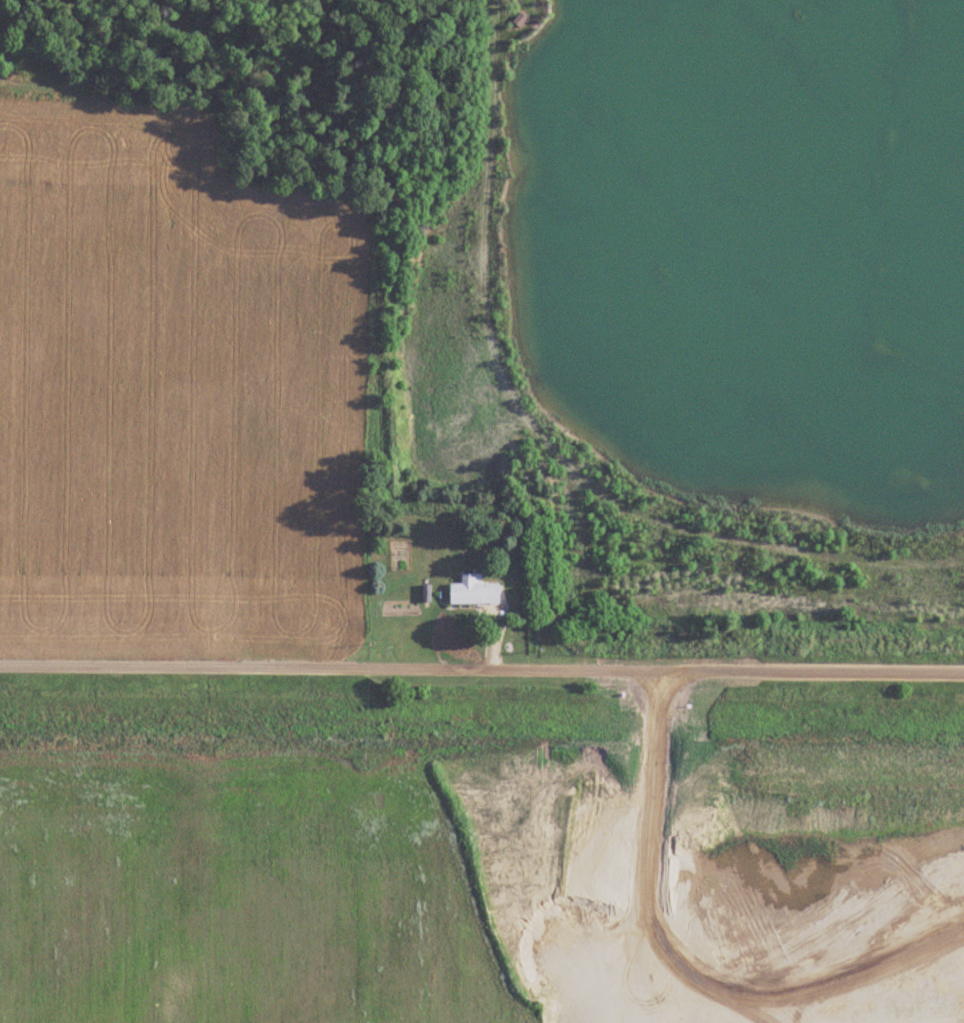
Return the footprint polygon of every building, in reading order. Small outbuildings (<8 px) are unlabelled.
[(500,603),(500,583),(477,583),(477,574),(463,574),(463,584),(451,584),(451,603),(500,603)]
